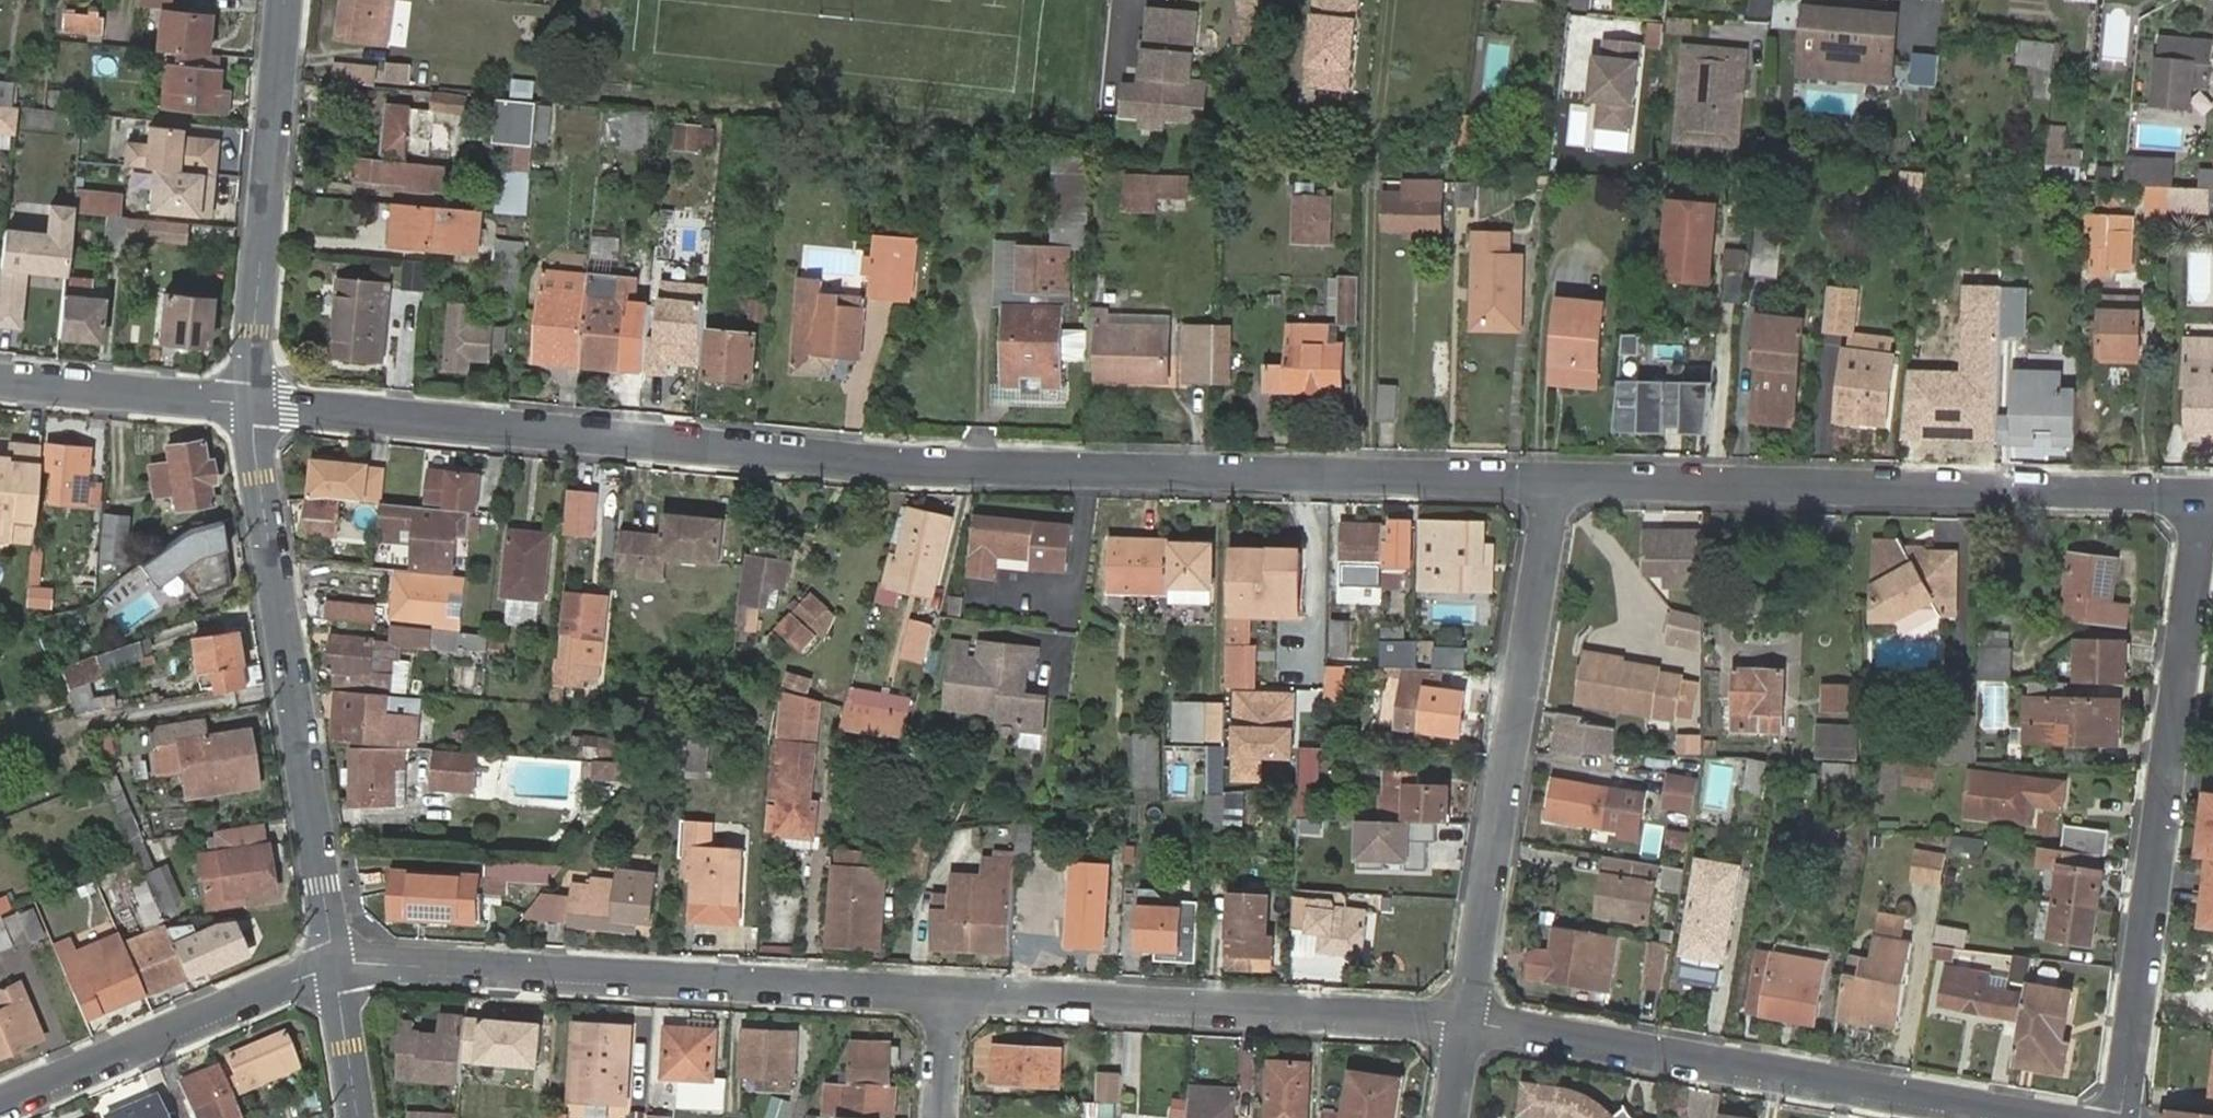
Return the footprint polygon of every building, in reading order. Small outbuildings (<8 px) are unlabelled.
[(363,40),(387,42),(391,0),(344,0),(340,38),(363,40)] [(1337,0),(1317,0),(1308,86),(1349,90),(1359,2),(1337,0)] [(1263,5),(1234,1),(1230,30),(1261,34),(1263,5)] [(1121,86),(1118,116),(1139,118),(1160,120),(1200,124),(1204,84),(1187,83),(1194,14),(1146,10),(1139,88),(1121,86)] [(69,12),(67,29),(97,31),(99,12),(89,11),(89,16),(74,15),(74,12),(69,12)] [(1808,12),(1804,59),(1829,62),(1834,68),(1849,70),(1855,64),(1896,68),(1900,21),(1856,16),(1852,19),(1842,18),(1839,15),(1808,12)] [(177,51),(211,54),(214,19),(163,14),(159,50),(177,51)] [(1668,25),(1666,39),(1690,42),(1691,27),(1668,25)] [(1261,34),(1230,30),(1229,45),(1259,48),(1261,34)] [(1645,42),(1597,37),(1588,129),(1636,134),(1645,42)] [(2053,69),(2055,44),(2020,41),(2017,65),(2053,69)] [(2163,47),(2155,114),(2189,118),(2192,95),(2209,97),(2212,66),(2212,52),(2163,47)] [(1721,53),(1691,50),(1687,96),(1706,98),(1702,134),(1722,136),(1721,147),(1737,149),(1741,104),(1736,99),(1737,90),(1742,91),(1746,55),(1733,54),(1730,52),(1724,51),(1721,53)] [(215,71),(217,55),(211,54),(177,51),(176,66),(164,65),(161,105),(209,109),(211,89),(218,90),(219,73),(215,71)] [(1907,83),(1935,85),(1937,53),(1910,51),(1907,83)] [(390,81),(413,83),(415,62),(392,59),(390,81)] [(338,66),(337,82),(365,85),(375,86),(376,70),(338,66)] [(538,97),(538,78),(514,78),(514,96),(538,97)] [(390,106),(385,153),(428,157),(429,149),(435,150),(435,154),(445,156),(446,151),(448,151),(452,111),(462,112),(464,96),(435,92),(434,109),(390,106)] [(1687,96),(1682,144),(1721,147),(1722,136),(1702,134),(1706,98),(1687,96)] [(533,171),(540,100),(503,97),(502,114),(520,116),(515,170),(533,171)] [(554,144),(557,103),(544,102),(540,142),(554,144)] [(13,136),(16,107),(0,106),(0,135),(13,136)] [(644,132),(646,111),(629,109),(627,130),(644,132)] [(1159,131),(1160,120),(1139,118),(1138,129),(1159,131)] [(2064,147),(2066,126),(2047,124),(2043,164),(2077,167),(2079,148),(2064,147)] [(186,131),(149,127),(147,143),(126,141),(123,167),(153,170),(217,176),(220,141),(185,137),(186,131)] [(700,150),(702,129),(680,127),(678,148),(700,150)] [(438,163),(410,161),(409,164),(357,159),(355,178),(408,182),(408,188),(435,191),(438,163)] [(1060,161),(1058,224),(1086,224),(1088,161),(1060,161)] [(2169,163),(2128,161),(2127,183),(2153,184),(2168,185),(2169,163)] [(1474,168),(1456,168),(1455,182),(1455,191),(1473,192),(1474,168)] [(1186,201),(1187,174),(1116,169),(1113,209),(1155,212),(1156,199),(1186,201)] [(217,176),(153,170),(149,218),(212,224),(217,176)] [(1918,174),(1897,178),(1900,192),(1921,188),(1918,174)] [(408,182),(355,178),(355,184),(408,188),(408,182)] [(2168,185),(2153,184),(2152,221),(2173,222),(2173,210),(2174,187),(2174,186),(2168,185)] [(2174,187),(2173,210),(2212,212),(2212,189),(2174,187)] [(111,213),(121,214),(123,194),(80,190),(77,209),(111,213)] [(1296,195),(1295,240),(1329,241),(1329,196),(1296,195)] [(1386,227),(1396,227),(1438,228),(1438,200),(1386,200),(1386,227)] [(480,210),(397,203),(395,244),(477,251),(480,210)] [(50,206),(47,234),(5,228),(0,271),(0,274),(0,328),(22,331),(29,274),(69,279),(77,209),(50,206)] [(125,233),(126,217),(121,214),(111,213),(107,247),(123,249),(125,233)] [(126,217),(125,233),(184,240),(186,223),(149,218),(126,217)] [(1668,218),(1661,292),(1706,296),(1713,222),(1668,218)] [(2131,271),(2133,223),(2123,222),(2089,221),(2088,236),(2094,236),(2092,277),(2112,278),(2112,270),(2131,271)] [(1058,224),(1058,246),(1067,246),(1089,247),(1090,224),(1086,224),(1058,224)] [(1757,227),(1752,279),(1776,280),(1781,229),(1757,227)] [(665,233),(664,253),(690,254),(690,234),(665,233)] [(1476,236),(1473,323),(1514,325),(1514,292),(1522,292),(1523,260),(1510,259),(1510,237),(1476,236)] [(877,237),(873,296),(903,299),(910,294),(911,274),(914,274),(916,239),(877,237)] [(1037,304),(1005,303),(1003,384),(1021,384),(1022,373),(1041,373),(1041,384),(1059,384),(1061,306),(1066,306),(1067,246),(1058,246),(1020,245),(1019,263),(1019,288),(1037,289),(1037,304)] [(494,252),(491,270),(521,273),(522,255),(494,252)] [(1746,254),(1727,252),(1722,300),(1742,302),(1746,254)] [(402,291),(428,293),(431,263),(404,260),(402,291)] [(995,263),(994,265),(993,303),(1005,303),(1037,304),(1037,289),(1019,288),(1019,263),(995,263)] [(586,297),(589,273),(579,272),(577,288),(543,285),(537,360),(580,365),(586,297)] [(703,283),(657,278),(649,363),(694,368),(703,283)] [(1338,279),(1337,319),(1337,321),(1353,322),(1355,278),(1338,279)] [(586,297),(580,365),(625,369),(630,317),(635,317),(639,281),(620,279),(618,300),(586,297)] [(342,282),(333,357),(381,361),(389,286),(342,282)] [(822,284),(817,283),(800,282),(793,375),(820,377),(828,374),(831,372),(836,366),(838,356),(838,349),(861,351),(865,299),(828,297),(828,306),(820,305),(822,284)] [(63,288),(58,337),(96,340),(100,298),(81,296),(81,289),(63,288)] [(2001,333),(2003,290),(1984,289),(1982,332),(2001,333)] [(2024,291),(2003,290),(2001,333),(2023,334),(2024,291)] [(1514,325),(1473,323),(1473,330),(1521,331),(1522,292),(1514,292),(1514,325)] [(162,293),(158,340),(204,345),(209,299),(162,293)] [(1859,297),(1831,295),(1828,331),(1855,334),(1859,297)] [(2139,301),(2105,300),(2105,313),(2103,313),(2102,357),(2140,358),(2141,314),(2139,314),(2139,301)] [(1560,303),(1551,386),(1597,391),(1606,307),(1560,303)] [(1166,380),(1167,338),(1169,312),(1108,309),(1108,306),(1099,307),(1097,323),(1102,323),(1099,336),(1098,378),(1166,380)] [(1761,366),(1755,413),(1773,415),(1771,423),(1793,425),(1806,322),(1760,317),(1754,365),(1761,366)] [(452,323),(448,360),(471,362),(471,359),(491,361),(494,327),(452,323)] [(1266,363),(1265,386),(1288,387),(1288,390),(1341,391),(1342,343),(1326,342),(1327,323),(1289,323),(1288,364),(1266,363)] [(1216,327),(1191,325),(1189,380),(1214,381),(1216,327)] [(1232,327),(1216,327),(1214,381),(1231,382),(1232,327)] [(711,331),(707,377),(752,383),(756,336),(711,331)] [(1617,351),(1635,352),(1635,333),(1618,333),(1617,351)] [(2190,334),(2189,379),(2193,379),(2191,429),(2212,430),(2212,334),(2190,334)] [(1980,337),(1960,336),(1959,355),(1931,356),(1929,399),(1956,399),(1955,409),(1977,410),(1980,337)] [(860,358),(861,351),(838,349),(838,356),(860,358)] [(1883,392),(1890,393),(1895,357),(1844,351),(1835,423),(1859,427),(1859,422),(1879,424),(1883,392)] [(1022,373),(1021,384),(1003,384),(992,386),(991,406),(1069,406),(1069,385),(1059,384),(1041,384),(1041,373),(1022,373)] [(2062,376),(2017,375),(2016,416),(2016,417),(2015,439),(2035,440),(2035,421),(2058,422),(2057,441),(2077,441),(2078,393),(2062,393),(2062,376)] [(1711,384),(1622,380),(1619,431),(1708,435),(1711,384)] [(1390,422),(1391,387),(1374,387),(1372,421),(1390,422)] [(1886,426),(1890,393),(1883,392),(1879,424),(1886,426)] [(1956,399),(1929,399),(1929,408),(1955,409),(1956,399)] [(1773,415),(1755,413),(1754,421),(1771,423),(1773,415)] [(2016,416),(1998,416),(1997,439),(2015,439),(2016,417),(2016,416)] [(2191,429),(2191,438),(2212,439),(2212,430),(2191,429)] [(150,464),(154,493),(173,490),(176,507),(212,501),(209,481),(215,480),(211,457),(205,458),(202,439),(166,444),(168,461),(150,464)] [(34,534),(41,446),(6,443),(5,454),(4,459),(0,459),(0,532),(34,534)] [(53,468),(50,499),(84,503),(87,470),(79,470),(81,447),(45,444),(43,467),(53,468)] [(313,459),(309,494),(363,500),(367,465),(313,459)] [(367,465),(363,500),(378,502),(382,466),(367,465)] [(482,476),(429,471),(425,508),(472,512),(478,513),(482,476)] [(602,536),(605,489),(574,487),(571,534),(602,536)] [(305,498),(302,532),(332,535),(336,497),(305,498)] [(384,504),(381,542),(416,545),(418,527),(399,525),(401,506),(384,504)] [(416,545),(413,572),(452,576),(456,534),(470,536),(472,512),(425,508),(401,506),(399,525),(418,527),(416,545)] [(911,510),(897,567),(888,603),(910,609),(914,591),(925,593),(933,585),(935,576),(949,519),(911,510)] [(1662,510),(1662,525),(1701,525),(1701,510),(1662,510)] [(620,530),(617,570),(639,573),(640,562),(649,558),(667,560),(723,567),(727,519),(669,513),(667,535),(620,530)] [(1064,571),(1068,527),(976,517),(971,576),(996,579),(997,567),(1000,567),(1001,557),(1014,558),(1013,571),(1032,572),(1033,568),(1064,571)] [(1389,526),(1384,526),(1382,564),(1382,566),(1398,566),(1398,578),(1408,578),(1410,522),(1389,521),(1389,526)] [(1422,521),(1422,562),(1438,563),(1437,590),(1482,591),(1483,546),(1483,523),(1422,521)] [(155,590),(173,577),(178,574),(196,600),(231,588),(221,524),(181,537),(139,568),(155,590)] [(1382,564),(1384,526),(1343,526),(1342,563),(1382,564)] [(510,528),(509,534),(530,537),(530,530),(510,528)] [(530,537),(509,534),(503,594),(509,594),(507,616),(536,620),(539,597),(545,597),(552,533),(530,530),(530,537)] [(1646,581),(1667,581),(1667,593),(1704,593),(1704,534),(1661,534),(1661,540),(1644,540),(1644,578),(1646,581)] [(102,537),(104,562),(124,560),(122,535),(102,537)] [(1108,538),(1108,594),(1130,595),(1130,588),(1167,588),(1167,587),(1168,555),(1145,554),(1145,538),(1108,538)] [(1168,538),(1145,538),(1145,554),(1168,555),(1168,545),(1168,538)] [(1875,623),(1895,624),(1934,602),(1940,613),(1956,613),(1956,556),(1909,556),(1901,542),(1877,541),(1875,623)] [(1210,546),(1168,545),(1168,555),(1167,587),(1209,589),(1210,546)] [(1491,545),(1483,546),(1482,591),(1489,591),(1491,545)] [(756,547),(755,560),(793,563),(794,552),(756,547)] [(75,549),(73,574),(89,575),(92,550),(75,549)] [(1256,599),(1297,600),(1299,552),(1234,551),(1233,599),(1256,599)] [(2092,558),(2071,555),(2063,620),(2124,628),(2127,606),(2112,604),(2116,568),(2091,565),(2092,558)] [(639,573),(638,579),(665,582),(667,560),(649,558),(640,562),(639,573)] [(2117,561),(2092,558),(2091,565),(2116,568),(2117,561)] [(793,563),(755,560),(748,604),(773,607),(775,586),(790,587),(793,563)] [(1438,563),(1422,562),(1420,562),(1420,589),(1437,590),(1438,563)] [(399,579),(394,625),(396,625),(428,629),(428,622),(448,623),(452,585),(399,579)] [(810,630),(827,609),(810,594),(778,629),(796,647),(810,630)] [(606,599),(568,595),(561,661),(558,661),(556,684),(553,705),(564,706),(566,685),(582,687),(583,680),(599,681),(606,599)] [(1296,614),(1297,600),(1256,599),(1256,612),(1296,614)] [(375,607),(328,604),(327,620),(374,624),(375,607)] [(760,612),(740,609),(738,632),(757,633),(760,612)] [(834,615),(827,609),(810,630),(817,636),(834,615)] [(1675,613),(1668,636),(1703,646),(1703,621),(1675,613)] [(1347,619),(1326,618),(1326,657),(1347,657),(1347,619)] [(913,624),(905,656),(923,660),(931,628),(913,624)] [(428,648),(430,629),(428,629),(396,625),(394,645),(428,648)] [(211,670),(214,692),(243,688),(235,634),(193,640),(197,673),(211,670)] [(338,672),(370,675),(383,676),(386,646),(374,645),(375,641),(334,638),(332,672),(338,672)] [(1380,640),(1380,667),(1404,668),(1416,668),(1418,640),(1380,640)] [(2075,642),(2074,685),(2124,685),(2125,643),(2075,642)] [(969,654),(954,653),(948,705),(1002,710),(1001,718),(1020,719),(1028,726),(1046,727),(1048,696),(1035,695),(1029,687),(1030,668),(1038,669),(1039,650),(983,644),(981,661),(968,660),(969,654)] [(2009,650),(1978,649),(1978,683),(2001,683),(2009,683),(2009,650)] [(92,653),(58,665),(75,712),(93,710),(86,679),(97,677),(92,653)] [(1621,661),(1586,654),(1585,662),(1620,668),(1621,664),(1621,661)] [(402,659),(400,688),(411,689),(413,660),(402,659)] [(1620,668),(1585,662),(1577,704),(1672,720),(1673,714),(1678,685),(1679,679),(1656,675),(1657,670),(1621,664),(1620,668)] [(1340,702),(1344,665),(1324,663),(1321,701),(1340,702)] [(1416,668),(1404,668),(1396,727),(1459,735),(1464,693),(1436,689),(1439,669),(1416,668)] [(787,686),(815,692),(819,675),(791,669),(787,686)] [(369,688),(370,675),(338,672),(337,685),(369,688)] [(1734,732),(1780,733),(1781,673),(1735,672),(1734,732)] [(1853,685),(1823,684),(1822,712),(1852,713),(1853,685)] [(1678,685),(1673,714),(1691,717),(1695,688),(1678,685)] [(1298,693),(1239,691),(1237,754),(1296,755),(1298,693)] [(383,748),(418,751),(420,720),(386,716),(388,699),(340,694),(338,714),(346,715),(344,740),(383,744),(383,748)] [(907,700),(845,696),(842,707),(839,736),(903,739),(907,700)] [(2027,703),(2027,729),(2034,729),(2034,746),(2078,746),(2078,741),(2092,741),(2092,747),(2116,747),(2118,704),(2027,703)] [(826,708),(824,734),(838,736),(839,708),(826,708)] [(1207,710),(1206,745),(1224,745),(1225,712),(1207,710)] [(346,715),(338,714),(336,739),(344,740),(346,715)] [(1582,719),(1565,716),(1559,754),(1612,755),(1613,729),(1581,724),(1582,719)] [(203,719),(151,726),(154,745),(177,742),(185,797),(210,794),(208,782),(255,775),(249,730),(205,736),(203,719)] [(1977,764),(1977,721),(1943,722),(1942,762),(1977,764)] [(1818,726),(1816,737),(1858,737),(1860,727),(1818,726)] [(1858,737),(1816,737),(1816,757),(1857,757),(1858,737)] [(1681,738),(1680,753),(1698,754),(1699,738),(1681,738)] [(776,746),(771,799),(810,803),(816,745),(775,741),(776,746)] [(1300,785),(1314,785),(1313,749),(1300,749),(1300,785)] [(1205,750),(1205,792),(1252,792),(1252,763),(1222,763),(1222,750),(1205,750)] [(352,771),(353,786),(353,807),(394,806),(393,771),(405,770),(405,752),(352,752),(352,771)] [(434,773),(474,776),(475,757),(436,755),(434,773)] [(1747,761),(1741,793),(1758,797),(1763,764),(1747,761)] [(1900,762),(1898,785),(1930,787),(1932,764),(1900,762)] [(393,771),(394,806),(405,806),(405,770),(393,771)] [(344,786),(353,786),(352,771),(343,771),(344,786)] [(122,773),(108,777),(115,810),(129,807),(122,773)] [(208,782),(210,794),(257,787),(255,775),(208,782)] [(1971,775),(1966,824),(2031,831),(2034,806),(2062,809),(2064,784),(1971,775)] [(1560,780),(1553,779),(1550,796),(1558,797),(1560,780)] [(1550,796),(1547,817),(1617,829),(1620,813),(1637,817),(1641,794),(1560,780),(1558,797),(1550,796)] [(1697,785),(1669,781),(1665,811),(1693,815),(1697,785)] [(1300,821),(1314,822),(1314,785),(1300,785),(1300,821)] [(1408,788),(1408,823),(1447,824),(1447,788),(1408,788)] [(2212,796),(2205,795),(2202,821),(2208,821),(2212,796)] [(2212,796),(2208,821),(2207,831),(2204,830),(2202,837),(2206,838),(2204,856),(2211,857),(2212,858),(2212,796)] [(1164,819),(1162,804),(1132,807),(1135,823),(1164,819)] [(918,876),(925,844),(931,845),(938,816),(912,811),(905,840),(898,871),(918,876)] [(1616,835),(1633,838),(1637,817),(1620,813),(1617,829),(1616,835)] [(1347,862),(1402,864),(1403,818),(1348,817),(1347,862)] [(1021,854),(1037,854),(1036,823),(1021,823),(1021,854)] [(198,855),(204,898),(242,893),(270,889),(266,844),(262,844),(259,827),(215,832),(218,852),(198,855)] [(1951,829),(1950,839),(1983,843),(1985,833),(1951,829)] [(2088,855),(2105,857),(2107,834),(2062,829),(2060,852),(2088,855)] [(2200,837),(2197,855),(2204,856),(2206,838),(2202,837),(2200,837)] [(1983,843),(1950,839),(1946,859),(1959,861),(1960,856),(1981,858),(1983,843)] [(139,840),(128,842),(135,860),(157,910),(172,902),(158,868),(152,871),(139,840)] [(931,845),(925,844),(918,876),(924,878),(931,845)] [(740,902),(743,849),(697,847),(693,917),(718,919),(718,901),(740,902)] [(2097,910),(2101,874),(2086,872),(2088,855),(2060,852),(2039,850),(2037,870),(2059,872),(2055,904),(2097,910)] [(1646,923),(1656,866),(1608,857),(1605,857),(1595,915),(1646,923)] [(1941,863),(1913,857),(1908,885),(1936,891),(1941,863)] [(564,866),(490,862),(489,879),(556,883),(564,869),(564,866)] [(1681,962),(1678,978),(1717,985),(1720,969),(1714,968),(1715,958),(1723,959),(1737,869),(1695,862),(1682,952),(1689,954),(1688,963),(1681,962)] [(1011,951),(1016,864),(987,863),(986,881),(954,880),(953,903),(952,915),(935,914),(933,947),(980,949),(981,944),(989,944),(989,950),(1011,951)] [(835,867),(831,946),(870,948),(876,948),(880,869),(835,867)] [(572,922),(572,925),(636,932),(637,922),(651,923),(656,875),(622,872),(621,883),(595,881),(594,890),(576,888),(575,899),(572,922)] [(395,874),(393,918),(479,924),(480,900),(481,879),(395,874)] [(481,879),(480,900),(502,901),(503,880),(489,879),(481,879)] [(1166,897),(1157,887),(1141,886),(1138,949),(1180,952),(1184,898),(1166,897)] [(2206,890),(2202,929),(2212,930),(2212,890),(2206,890)] [(242,893),(204,898),(206,910),(243,903),(242,893)] [(572,922),(575,899),(547,896),(529,918),(572,922)] [(1233,897),(1229,969),(1246,970),(1246,957),(1263,958),(1267,899),(1233,897)] [(952,915),(953,903),(937,902),(935,914),(952,915)] [(1333,910),(1333,904),(1295,903),(1293,930),(1321,933),(1321,939),(1338,940),(1337,952),(1363,955),(1367,926),(1364,925),(1365,912),(1333,910)] [(2097,910),(2055,904),(2050,942),(2093,948),(2097,910)] [(16,911),(2,917),(13,944),(39,934),(30,908),(17,913),(16,911)] [(1877,916),(1873,938),(1900,943),(1904,921),(1877,916)] [(213,920),(168,939),(184,978),(246,951),(232,918),(213,920)] [(163,927),(122,944),(128,959),(143,995),(184,978),(168,939),(163,927)] [(1533,957),(1529,978),(1612,993),(1622,938),(1559,927),(1555,954),(1540,952),(1533,957)] [(1966,932),(1936,928),(1933,944),(1964,948),(1966,932)] [(99,1012),(143,995),(128,959),(122,944),(118,936),(74,955),(71,946),(54,953),(64,974),(80,968),(87,983),(70,990),(82,1017),(98,1011),(99,1012)] [(1846,975),(1839,1014),(1874,1020),(1876,1013),(1898,1017),(1911,945),(1900,943),(1873,938),(1869,962),(1861,961),(1859,978),(1846,975)] [(1320,950),(1337,952),(1338,940),(1321,939),(1320,950)] [(1641,988),(1659,992),(1667,946),(1649,943),(1641,988)] [(1949,962),(1951,949),(1933,946),(1931,960),(1949,962)] [(1138,949),(1136,957),(1180,960),(1180,952),(1138,949)] [(1799,968),(1800,961),(1759,954),(1748,1013),(1814,1024),(1820,985),(1801,982),(1803,968),(1799,968)] [(2027,983),(2031,958),(2015,956),(2010,985),(2027,986),(2027,983)] [(1262,970),(1263,958),(1246,957),(1246,970),(1262,970)] [(1861,961),(1848,958),(1846,975),(1859,978),(1861,961)] [(1823,965),(1800,961),(1799,968),(1803,968),(1801,982),(1820,985),(1823,965)] [(2041,969),(2039,985),(2059,988),(2061,973),(2057,967),(2046,965),(2041,969)] [(80,968),(64,974),(70,990),(87,983),(80,968)] [(1942,1007),(2004,1018),(2008,995),(1987,991),(1990,976),(1948,969),(1942,1007)] [(30,1041),(27,1032),(38,1027),(14,982),(0,988),(0,1054),(30,1041)] [(2039,985),(2027,983),(2027,986),(2018,1030),(2012,1070),(2042,1074),(2043,1064),(2067,1069),(2071,1047),(2052,1045),(2055,1031),(2060,1032),(2068,1023),(2074,990),(2059,988),(2039,985)] [(1839,1014),(1837,1024),(1873,1031),(1874,1025),(1896,1029),(1898,1017),(1876,1013),(1874,1020),(1839,1014)] [(461,1082),(465,1022),(440,1020),(439,1038),(422,1038),(421,1047),(412,1046),(413,1038),(414,1026),(395,1026),(393,1050),(398,1050),(397,1078),(461,1082)] [(484,1071),(524,1074),(525,1064),(545,1064),(547,1025),(487,1022),(487,1041),(475,1041),(474,1067),(484,1067),(484,1071)] [(594,1027),(578,1026),(574,1102),(626,1105),(630,1029),(612,1028),(612,1034),(594,1033),(594,1027)] [(38,1027),(27,1032),(30,1041),(41,1036),(38,1027)] [(685,1079),(682,1106),(726,1109),(728,1081),(712,1081),(715,1033),(669,1031),(666,1077),(685,1079)] [(745,1032),(743,1077),(795,1078),(798,1034),(745,1032)] [(255,1071),(292,1056),(284,1035),(228,1058),(235,1077),(228,1080),(233,1093),(259,1082),(255,1071)] [(422,1038),(413,1038),(412,1046),(421,1047),(422,1038)] [(897,1090),(889,1089),(891,1065),(891,1049),(891,1046),(853,1044),(850,1085),(841,1085),(841,1088),(827,1088),(826,1116),(838,1117),(895,1117),(897,1090)] [(996,1048),(996,1057),(995,1085),(1058,1088),(1059,1051),(996,1048)] [(899,1049),(891,1049),(891,1065),(899,1065),(899,1049)] [(296,1066),(292,1056),(255,1071),(259,1082),(296,1066)] [(1268,1117),(1307,1117),(1310,1066),(1273,1064),(1268,1117)] [(2043,1064),(2042,1074),(2041,1078),(2066,1081),(2067,1069),(2043,1064)] [(218,1068),(177,1085),(191,1117),(236,1117),(218,1068)] [(1346,1117),(1394,1117),(1398,1098),(1391,1097),(1394,1080),(1354,1074),(1346,1117)] [(1101,1077),(1099,1104),(1121,1106),(1123,1078),(1101,1077)] [(1391,1097),(1398,1098),(1400,1082),(1394,1080),(1391,1097)] [(1625,1109),(1612,1117),(1602,1108),(1589,1101),(1575,1095),(1563,1091),(1523,1084),(1518,1117),(1632,1117),(1625,1109)] [(149,1099),(104,1117),(157,1117),(149,1099)] [(1187,1117),(1231,1117),(1232,1105),(1188,1102),(1187,1117)]
